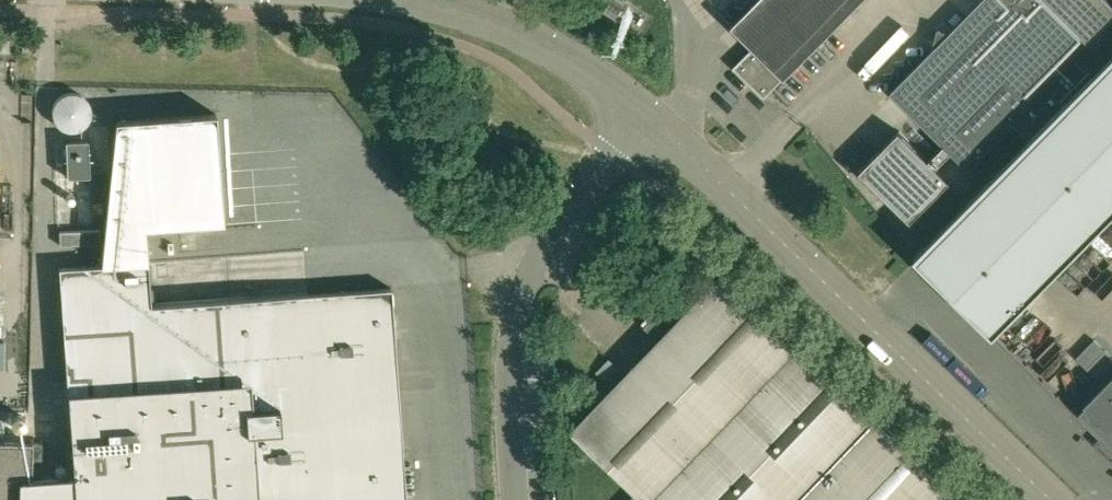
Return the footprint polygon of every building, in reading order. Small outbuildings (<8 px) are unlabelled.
[(771,91),(786,76),(862,0),(757,0),(733,24),(755,46),(734,66),(765,97),(771,91)] [(1111,22),(1111,2),(1110,0),(981,0),(949,32),(938,29),(934,45),(937,45),(891,91),(944,144),(929,159),(900,130),(859,171),(911,222),(951,181),(937,167),(952,152),(969,169),(1014,123),(1030,139),(1093,75),(1077,58),(1111,22)] [(9,53),(9,40),(0,39),(0,53),(9,53)] [(1111,214),(1111,56),(1093,75),(1030,139),(915,255),(995,334),(1038,289),(1111,214)] [(391,288),(151,304),(148,261),(145,228),(224,222),(216,113),(116,120),(101,264),(59,267),(74,475),(31,478),(32,464),(32,459),(41,460),(42,460),(42,442),(32,442),(0,441),(0,499),(406,499),(391,288)] [(87,140),(65,141),(67,176),(89,175),(87,140)] [(59,231),(60,245),(101,243),(101,229),(59,231)] [(710,276),(719,266),(704,252),(695,261),(710,276)] [(953,489),(725,271),(572,430),(636,492),(628,499),(943,499),(953,489)] [(1076,358),(1098,378),(1111,363),(1111,356),(1094,339),(1076,358)] [(1085,404),(1086,405),(1080,411),(1079,410),(1075,414),(1100,438),(1103,435),(1111,444),(1111,376),(1085,404)]
